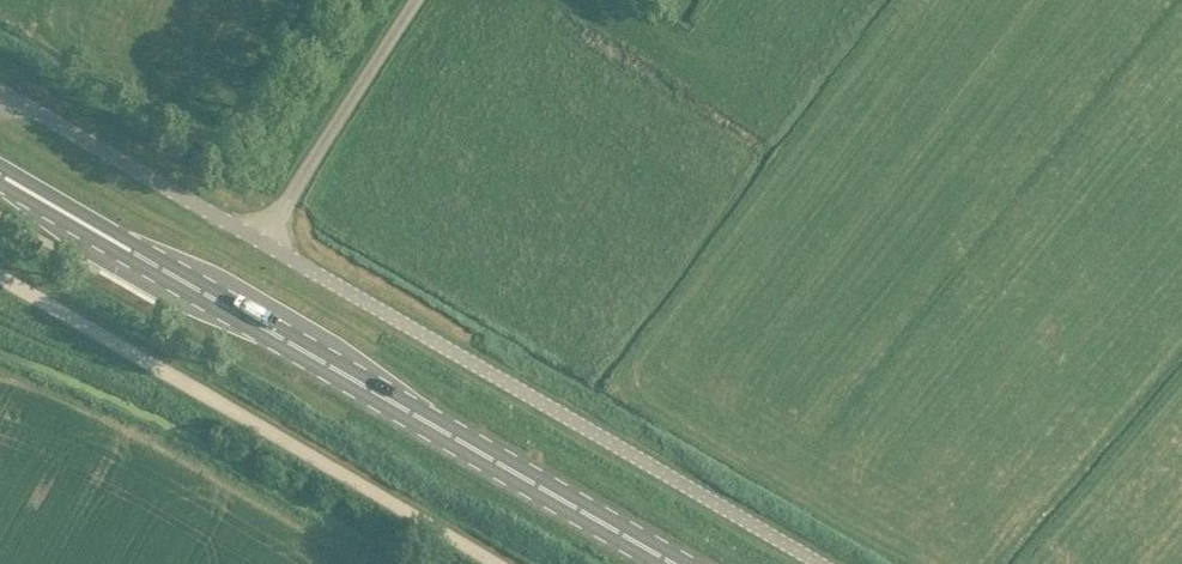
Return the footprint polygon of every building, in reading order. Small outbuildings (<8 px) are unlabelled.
[(216,428),(223,433),(227,428),(219,423),(216,428)]
